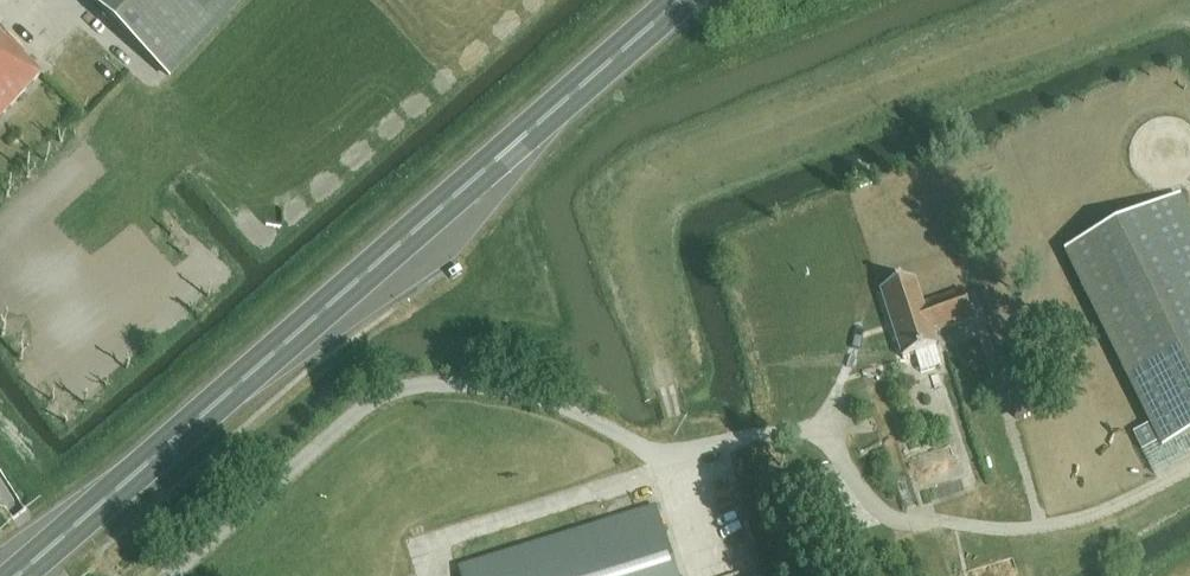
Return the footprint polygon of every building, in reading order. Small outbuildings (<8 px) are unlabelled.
[(169,77),(242,0),(88,0),(169,77)] [(42,73),(0,34),(0,117),(42,73)] [(1186,121),(1174,115),(1162,114),(1149,118),(1139,125),(1132,136),(1129,148),(1130,160),(1135,171),(1142,179),(1152,185),(1164,187),(1175,186),(1185,181),(1189,177),(1189,125),(1186,121)] [(1143,450),(1160,442),(1163,448),(1189,435),(1189,225),(1176,197),(1065,253),(1129,380),(1151,425),(1134,433),(1143,450)] [(458,265),(447,273),(452,280),(463,272),(458,265)] [(932,333),(972,320),(958,277),(918,290),(914,279),(881,290),(903,357),(914,354),(920,372),(942,365),(932,333)] [(1027,354),(1000,362),(1008,389),(1035,381),(1027,354)] [(1035,381),(1008,389),(1016,417),(1043,409),(1035,381)] [(655,506),(458,567),(461,575),(676,575),(655,506)]
